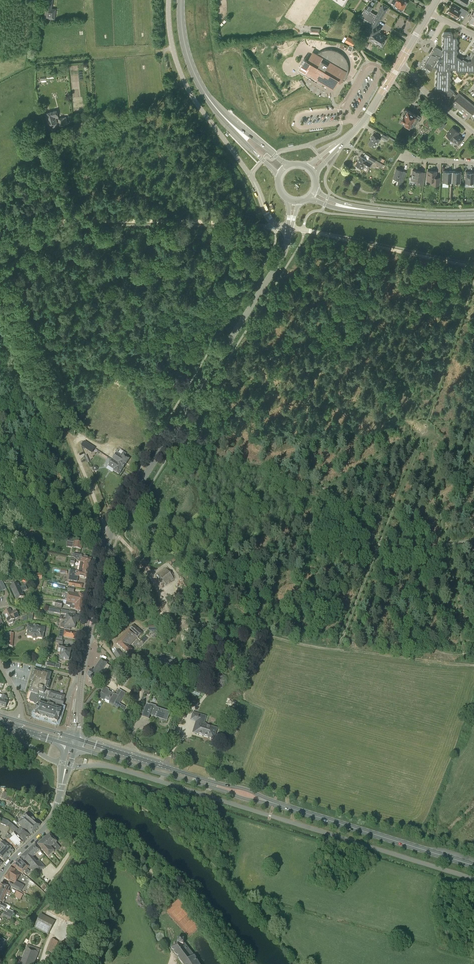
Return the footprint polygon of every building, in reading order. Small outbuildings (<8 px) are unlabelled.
[(44,18),(55,19),(56,9),(52,8),(53,0),(46,0),(44,18)] [(407,3),(406,0),(392,0),(391,2),(403,9),(407,3)] [(375,18),(380,21),(388,7),(383,4),(377,15),(365,8),(363,11),(368,14),(373,17),(375,18)] [(459,10),(451,5),(446,12),(456,18),(458,16),(460,17),(461,14),(465,16),(468,11),(461,7),(459,10)] [(377,26),(380,21),(375,18),(373,17),(368,14),(363,11),(360,16),(372,23),(365,34),(370,37),(374,30),(377,33),(378,33),(380,28),(377,26)] [(377,33),(374,30),(370,37),(374,39),(374,41),(376,43),(378,42),(382,44),(383,43),(384,43),(385,41),(385,40),(386,38),(378,33),(377,33)] [(469,56),(468,54),(465,59),(461,57),(460,58),(456,56),(456,54),(458,51),(456,50),(456,48),(458,46),(457,45),(456,43),(458,41),(457,40),(457,38),(452,37),(453,33),(451,32),(444,32),(442,34),(443,35),(443,38),(442,40),(443,41),(443,43),(442,45),(443,46),(443,48),(442,50),(437,48),(435,51),(433,49),(431,53),(433,54),(432,54),(424,66),(431,70),(433,67),(434,68),(437,70),(435,72),(436,73),(436,75),(435,77),(436,78),(436,81),(435,83),(436,84),(436,86),(435,88),(436,89),(436,91),(443,91),(445,93),(444,94),(446,96),(445,97),(448,98),(454,91),(450,88),(450,86),(451,84),(450,83),(450,81),(451,78),(450,77),(450,75),(451,73),(450,72),(450,68),(456,69),(456,70),(458,72),(459,71),(461,71),(464,72),(465,71),(467,71),(469,72),(470,71),(472,71),(473,72),(473,48),(469,56)] [(349,36),(346,41),(354,45),(357,39),(349,36)] [(342,54),(340,53),(337,51),(334,50),(331,49),(328,49),(325,50),(322,51),(319,52),(316,54),(313,52),(308,61),(305,59),(300,69),(333,88),(338,80),(340,81),(341,78),(344,80),(346,78),(347,75),(348,72),(348,69),(348,66),(347,62),(346,59),(344,57),(342,54)] [(453,92),(452,94),(456,98),(452,103),(469,117),(472,113),(473,115),(473,105),(459,92),(457,95),(453,92)] [(405,124),(412,128),(414,124),(415,125),(421,116),(416,114),(416,115),(407,110),(406,109),(404,110),(402,112),(403,114),(404,115),(399,122),(404,125),(405,124)] [(48,125),(57,123),(56,118),(58,117),(58,114),(57,110),(45,113),(48,125)] [(60,126),(68,124),(66,117),(58,119),(60,126)] [(431,129),(434,124),(427,120),(424,125),(431,129)] [(458,144),(462,139),(457,134),(458,132),(452,127),(446,135),(452,140),(453,140),(458,144)] [(377,144),(380,139),(373,134),(368,143),(374,147),(377,144)] [(368,168),(371,162),(360,156),(355,164),(356,165),(355,166),(356,167),(359,169),(360,169),(361,168),(363,169),(365,166),(368,168)] [(402,186),(406,172),(402,170),(396,168),(393,178),(398,180),(397,184),(402,186)] [(423,185),(425,172),(413,170),(411,179),(417,180),(416,184),(423,185)] [(439,185),(439,177),(436,177),(436,171),(427,170),(427,180),(432,180),(432,184),(439,185)] [(451,183),(452,170),(443,170),(442,182),(451,183)] [(452,170),(451,183),(461,183),(461,177),(462,178),(462,174),(461,174),(461,171),(452,170)] [(465,171),(465,183),(473,184),(473,171),(465,171)] [(97,450),(87,443),(84,448),(94,454),(97,450)] [(112,460),(124,468),(129,459),(125,457),(127,454),(118,448),(115,453),(116,453),(112,460)] [(119,475),(124,468),(112,460),(108,466),(114,470),(113,471),(119,475)] [(82,549),(83,543),(74,541),(73,548),(82,549)] [(74,553),(73,557),(74,557),(79,561),(80,562),(81,562),(90,563),(91,559),(82,557),(82,555),(74,553)] [(81,562),(79,571),(88,573),(90,563),(81,562)] [(166,585),(174,579),(166,568),(158,574),(166,585)] [(70,570),(68,580),(77,582),(78,576),(82,577),(87,578),(88,573),(79,571),(76,571),(70,570)] [(20,587),(18,583),(10,587),(14,596),(15,595),(17,600),(24,596),(22,592),(23,592),(21,587),(20,587)] [(67,599),(83,603),(85,594),(74,592),(75,588),(68,587),(67,591),(69,592),(67,599)] [(81,611),(83,603),(67,599),(66,603),(71,604),(70,608),(76,609),(75,610),(81,611)] [(11,613),(10,610),(4,613),(8,622),(9,624),(10,624),(13,623),(14,621),(13,620),(19,617),(16,610),(11,613)] [(76,622),(78,622),(79,616),(69,614),(69,611),(62,610),(61,614),(66,615),(65,620),(76,622)] [(75,628),(76,622),(65,620),(64,624),(61,623),(60,628),(64,628),(64,626),(75,628)] [(44,633),(45,628),(27,625),(27,630),(28,631),(27,636),(32,637),(33,639),(36,640),(38,638),(43,639),(44,633)] [(129,630),(139,637),(142,633),(139,630),(139,629),(134,625),(129,630)] [(138,638),(139,637),(129,630),(117,644),(127,653),(129,654),(132,650),(129,647),(137,638),(138,638)] [(12,647),(13,634),(6,633),(5,646),(12,647)] [(60,652),(70,654),(71,648),(62,646),(63,641),(57,640),(56,643),(59,643),(59,648),(61,649),(60,652)] [(117,659),(123,656),(119,650),(113,654),(117,659)] [(205,678),(211,663),(210,662),(213,655),(207,652),(198,675),(205,678)] [(161,654),(159,662),(171,665),(172,664),(173,662),(173,661),(171,660),(170,660),(166,659),(165,660),(164,659),(165,658),(164,658),(164,655),(161,654)] [(147,667),(148,661),(139,658),(137,664),(147,667)] [(105,673),(109,666),(107,664),(101,660),(93,671),(91,670),(87,676),(90,679),(89,681),(91,683),(93,681),(97,683),(101,677),(104,672),(105,673)] [(43,672),(34,669),(30,681),(32,681),(28,692),(31,693),(29,700),(30,702),(34,703),(34,704),(36,705),(39,702),(40,703),(40,704),(39,703),(38,706),(37,711),(36,712),(36,713),(35,716),(57,723),(58,719),(59,719),(61,713),(60,713),(61,710),(63,706),(65,701),(64,701),(65,696),(64,696),(47,691),(47,689),(48,689),(51,681),(49,681),(52,674),(43,671),(43,672)] [(114,694),(108,691),(109,689),(104,687),(101,692),(103,694),(110,698),(110,699),(109,702),(114,705),(114,704),(123,710),(125,707),(119,704),(126,693),(119,689),(116,695),(114,693),(114,694)] [(156,708),(156,706),(150,704),(149,707),(145,706),(141,717),(149,720),(150,715),(153,716),(167,721),(170,712),(156,708)] [(36,712),(37,711),(34,710),(34,712),(33,712),(32,715),(33,715),(32,717),(35,720),(57,727),(60,726),(65,710),(66,707),(63,706),(61,710),(60,713),(61,713),(59,719),(58,719),(57,723),(35,716),(36,713),(36,712)] [(213,739),(217,728),(205,725),(205,724),(204,723),(206,717),(193,713),(191,720),(196,722),(192,733),(213,739)] [(8,793),(4,792),(1,798),(11,802),(14,794),(9,792),(8,793)] [(31,823),(37,828),(40,825),(26,814),(22,819),(29,825),(31,823)] [(18,830),(8,821),(2,819),(1,822),(0,824),(7,826),(18,836),(24,842),(30,836),(23,830),(21,827),(18,830)] [(30,835),(37,828),(31,823),(29,825),(22,819),(18,824),(30,835)] [(10,837),(19,846),(23,843),(15,833),(10,837)] [(53,846),(52,846),(59,854),(63,850),(61,848),(60,848),(56,843),(57,843),(49,834),(45,838),(53,846)] [(15,850),(19,846),(10,837),(7,840),(8,840),(7,841),(15,850)] [(51,848),(52,846),(53,846),(45,838),(41,841),(52,853),(54,852),(51,848)] [(48,857),(52,853),(41,841),(37,845),(48,857)] [(14,851),(3,842),(0,845),(0,847),(2,849),(0,852),(0,858),(4,862),(14,851)] [(37,862),(32,857),(40,851),(35,844),(21,857),(36,875),(45,867),(39,861),(37,862)] [(26,875),(29,871),(27,869),(29,867),(20,858),(16,862),(12,867),(16,869),(23,874),(24,872),(26,875)] [(12,867),(11,866),(4,878),(11,882),(14,884),(16,882),(21,873),(16,870),(16,869),(12,867)] [(14,884),(11,882),(9,886),(21,892),(24,886),(16,882),(14,884)] [(7,893),(7,894),(9,895),(11,892),(8,891),(9,888),(1,884),(0,886),(0,890),(7,893)] [(20,900),(23,895),(17,891),(14,897),(20,900)] [(50,932),(55,922),(45,916),(41,914),(34,928),(48,935),(50,932)] [(53,954),(58,942),(53,940),(51,939),(46,951),(53,954)] [(194,956),(184,943),(184,939),(177,939),(177,943),(171,948),(178,958),(183,963),(198,963),(194,956)] [(40,949),(27,945),(20,963),(34,963),(40,949)]
